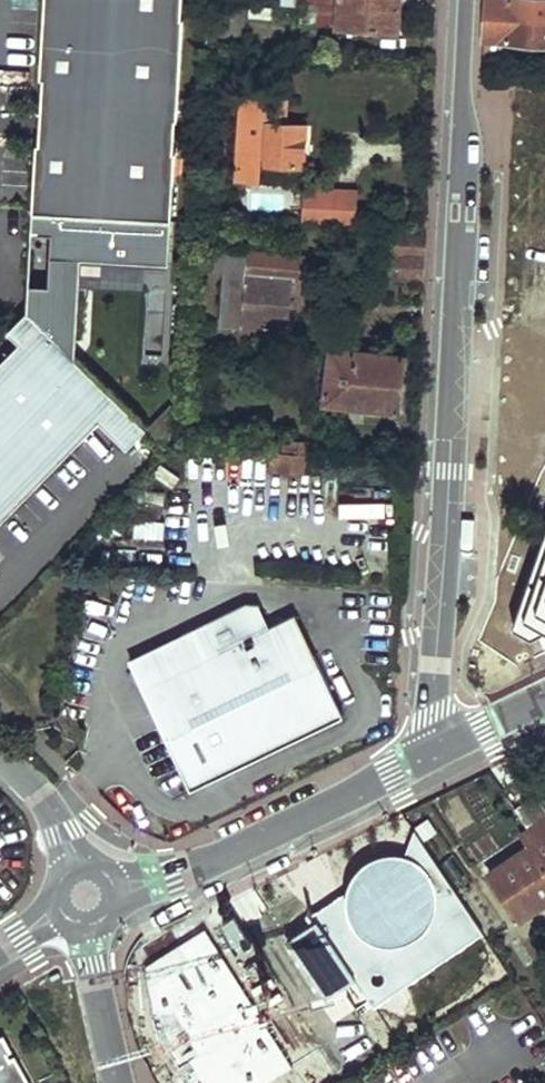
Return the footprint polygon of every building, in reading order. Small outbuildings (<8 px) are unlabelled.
[(42,78),(45,79),(41,144),(38,144),(34,213),(173,221),(177,152),(176,152),(178,120),(179,120),(185,18),(184,18),(185,0),(47,0),(42,78)] [(338,26),(395,30),(398,0),(339,0),(338,26)] [(544,17),(544,0),(488,0),(488,4),(487,16),(507,18),(507,14),(544,17)] [(544,43),(544,17),(507,14),(507,18),(487,16),(486,27),(485,38),(506,40),(544,43)] [(506,40),(485,38),(484,55),(505,57),(506,40)] [(261,164),(302,166),(304,124),(284,123),(285,100),(240,98),(236,181),(261,181),(261,164)] [(250,210),(280,212),(281,190),(251,188),(250,210)] [(315,191),(301,190),(300,207),(314,207),(315,191)] [(300,207),(300,224),(334,225),(335,208),(336,191),(315,191),(314,207),(300,207)] [(335,208),(334,225),(351,226),(352,193),(336,191),(335,208)] [(34,213),(29,308),(4,331),(20,344),(0,365),(0,527),(100,422),(128,450),(148,429),(76,360),(77,345),(85,345),(88,288),(81,288),(82,260),(170,265),(173,221),(34,213)] [(284,228),(284,243),(303,243),(303,229),(284,228)] [(240,323),(285,329),(293,278),(303,279),(306,256),(251,248),(248,258),(214,256),(212,266),(246,272),(240,323)] [(323,402),(398,410),(403,356),(330,348),(323,402)] [(268,454),(311,456),(312,430),(285,428),(283,444),(270,443),(268,454)] [(268,454),(268,473),(304,475),(304,464),(313,464),(314,456),(311,456),(268,454)] [(340,515),(383,514),(383,501),(339,502),(340,515)] [(161,539),(162,521),(133,519),(132,537),(161,539)] [(221,646),(143,683),(190,783),(343,711),(296,611),(221,646)] [(208,618),(130,655),(143,683),(221,646),(208,618)] [(529,829),(544,818),(544,809),(536,796),(514,808),(529,829)] [(529,829),(521,835),(528,845),(490,873),(521,919),(544,902),(544,818),(529,829)] [(373,1004),(484,932),(414,829),(405,854),(395,853),(382,854),(372,856),(360,863),(351,873),(346,887),(312,910),(317,916),(287,936),(328,993),(354,976),(373,1004)] [(243,1028),(215,955),(154,978),(183,1051),(243,1028)] [(263,1008),(252,1012),(276,1068),(309,1055),(278,980),(256,989),(263,1008)] [(230,1054),(252,1047),(247,1031),(224,1038),(230,1054)] [(0,1036),(0,1082),(34,1082),(17,1053),(12,1055),(10,1051),(14,1049),(5,1033),(0,1036)]
